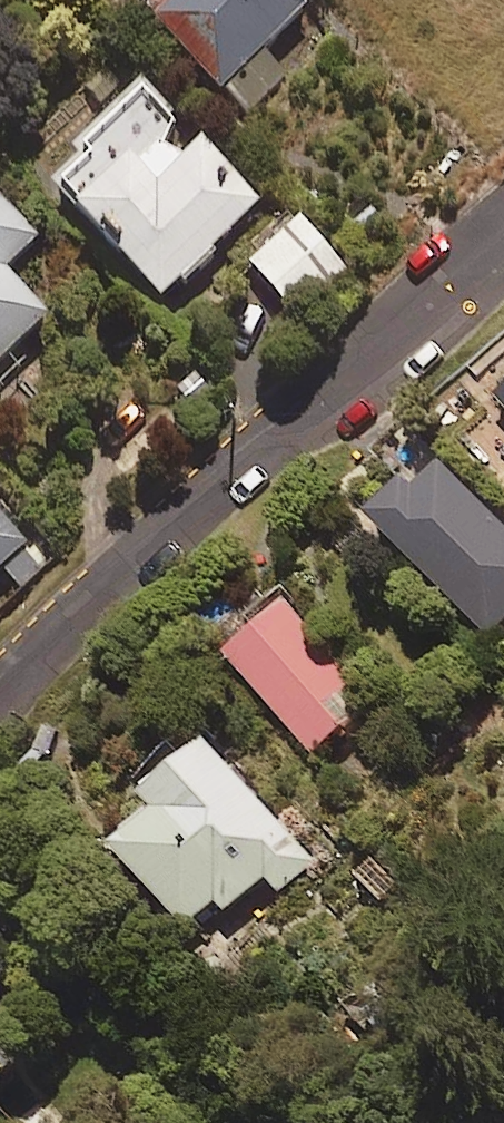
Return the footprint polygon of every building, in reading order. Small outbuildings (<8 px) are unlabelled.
[(221,91),(313,5),(308,0),(137,0),(221,91)] [(156,85),(58,176),(163,290),(262,198),(156,85)] [(0,188),(0,362),(55,307),(11,261),(42,231),(0,188)] [(350,262),(302,210),(247,262),(295,313),(350,262)] [(479,368),(503,396),(503,345),(479,368)] [(376,502),(488,626),(503,612),(503,503),(446,439),(376,502)] [(0,491),(0,565),(37,529),(0,491)] [(379,693),(288,592),(228,646),(319,747),(379,693)] [(317,848),(208,728),(144,785),(159,801),(121,836),(203,927),(262,874),(275,887),(317,848)]
